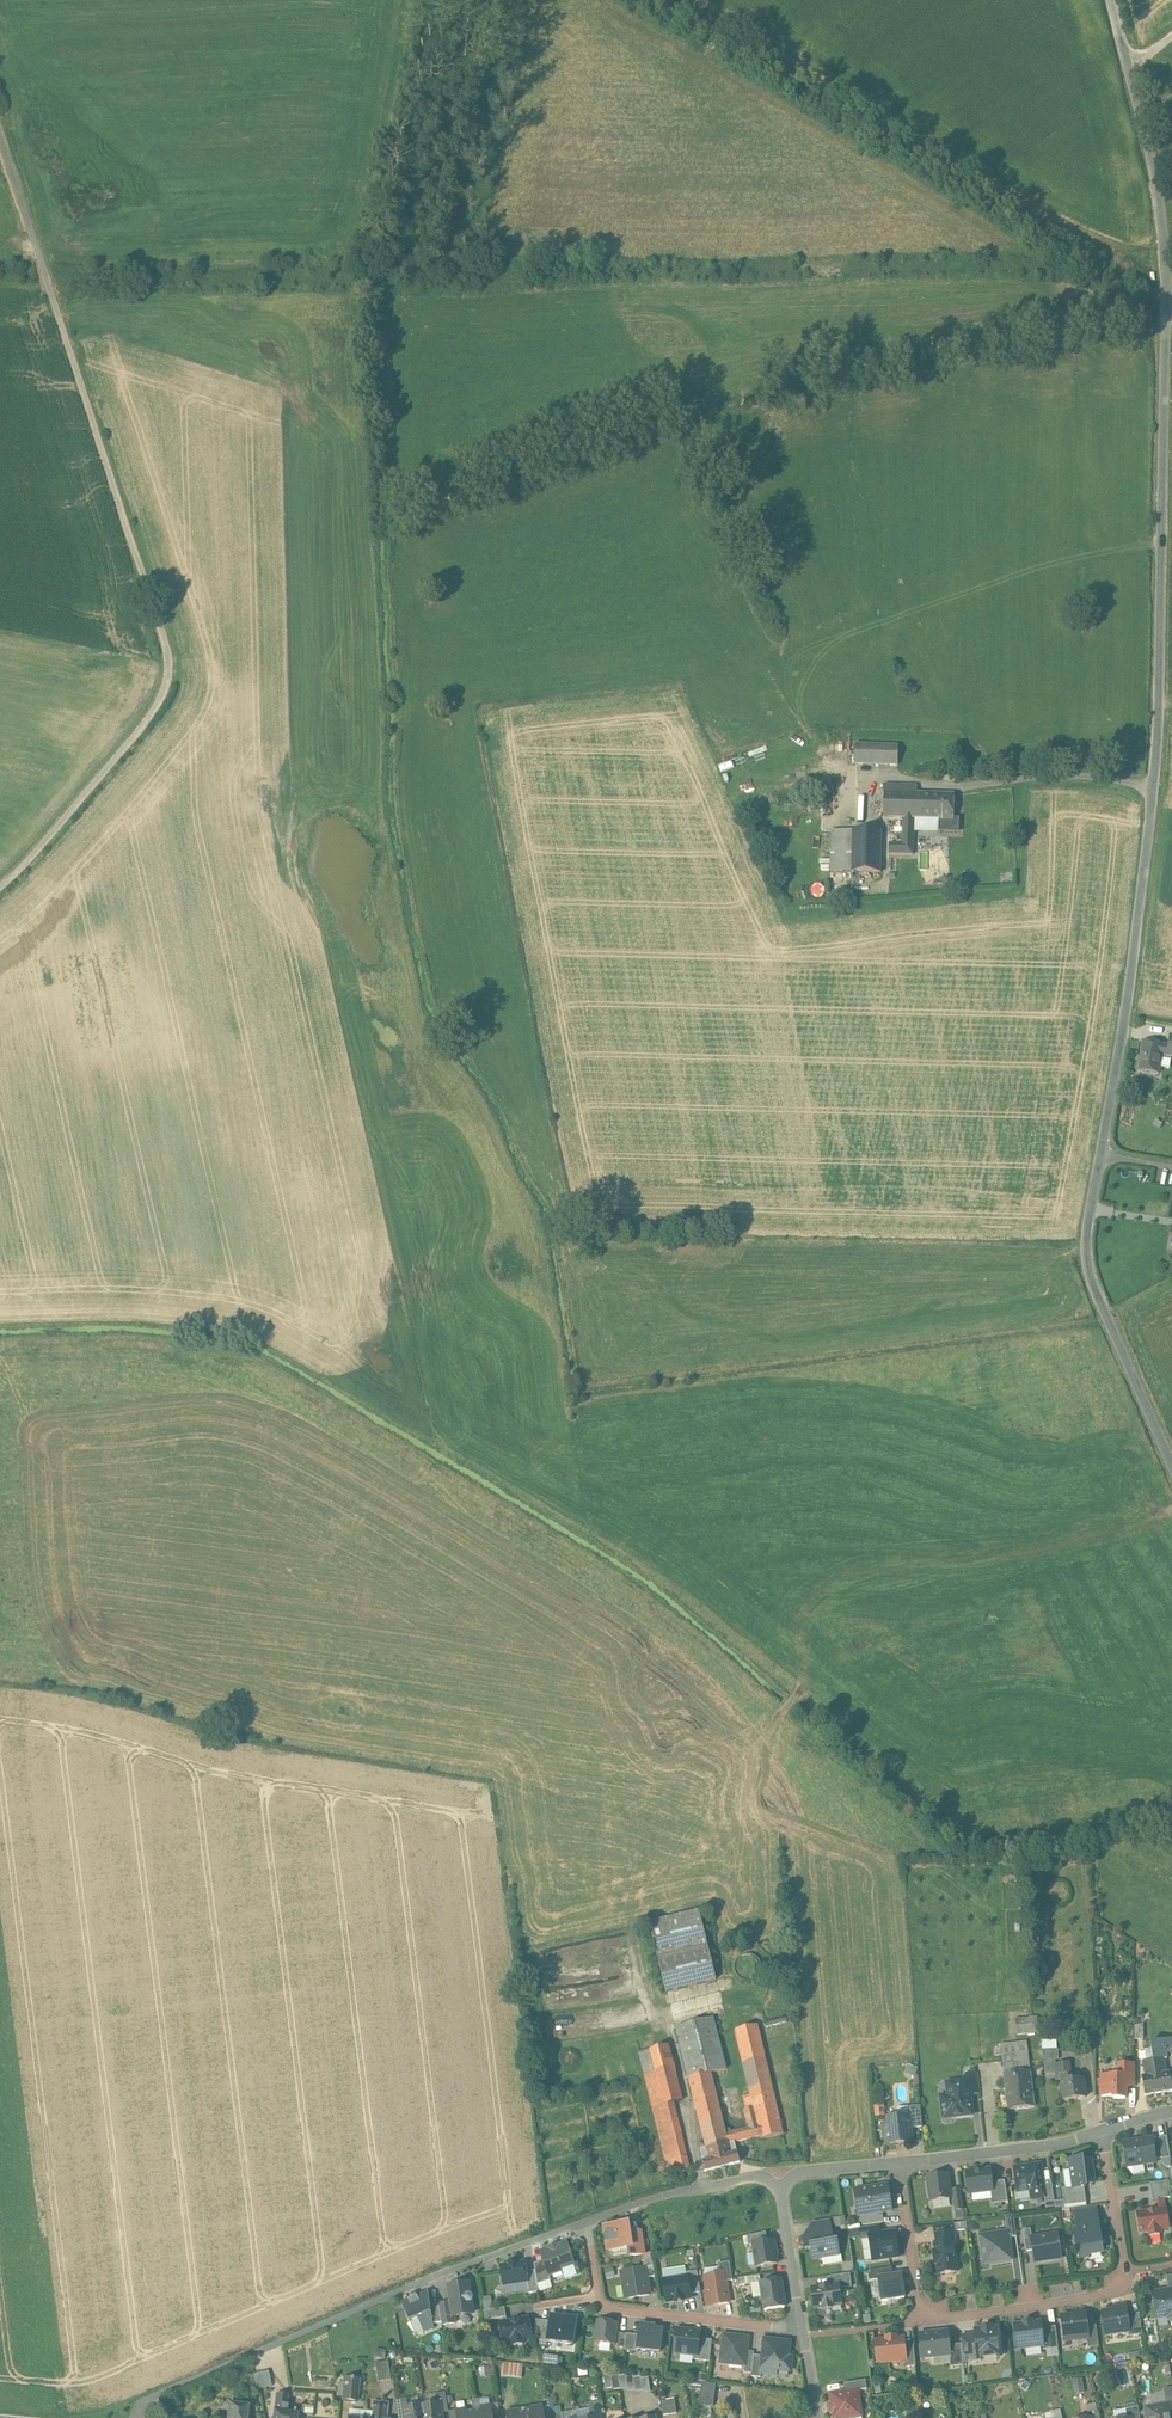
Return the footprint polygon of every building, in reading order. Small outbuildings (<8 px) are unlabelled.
[(898,745),(866,744),(855,744),(855,764),(898,765),(898,745)] [(893,793),(896,793),(905,793),(905,785),(894,784),(893,784),(893,785),(893,793)] [(905,793),(912,793),(917,794),(917,787),(914,785),(907,785),(905,785),(905,793)] [(915,855),(915,835),(915,834),(915,823),(919,823),(919,819),(924,819),(925,794),(885,793),(885,816),(885,817),(903,818),(903,845),(889,845),(889,855),(915,855)] [(953,821),(953,811),(954,795),(925,794),(924,818),(924,819),(941,819),(941,831),(958,832),(958,821),(953,821)] [(831,832),(831,861),(831,872),(852,872),(852,835),(852,832),(831,832)] [(852,872),(863,872),(881,873),(881,832),(855,832),(853,832),(852,832),(852,872)] [(1138,1071),(1147,1072),(1159,1074),(1163,1044),(1143,1041),(1142,1042),(1138,1071)] [(1162,1050),(1162,1053),(1171,1054),(1171,1049),(1171,1046),(1163,1045),(1162,1050)] [(716,1980),(706,1942),(699,1911),(649,1923),(666,1992),(716,1980)] [(1030,2017),(1027,2018),(1026,2018),(1015,2019),(1016,2026),(1030,2024),(1030,2017)] [(726,2069),(713,2019),(713,2018),(676,2027),(689,2078),(711,2073),(726,2069)] [(1017,2034),(1019,2034),(1039,2032),(1038,2024),(1017,2026),(1016,2026),(1017,2034)] [(1135,2026),(1135,2030),(1135,2031),(1135,2040),(1143,2040),(1143,2029),(1143,2024),(1135,2026)] [(751,2095),(773,2089),(757,2025),(735,2030),(751,2095)] [(1162,2049),(1162,2048),(1170,2047),(1167,2035),(1152,2038),(1153,2044),(1150,2044),(1153,2060),(1163,2059),(1161,2049),(1162,2049)] [(1029,2056),(1028,2047),(1028,2041),(1000,2044),(1002,2059),(1029,2056)] [(669,2045),(649,2050),(663,2107),(674,2104),(684,2102),(669,2045)] [(1043,2059),(1053,2059),(1054,2059),(1058,2059),(1058,2049),(1042,2050),(1043,2059)] [(649,2050),(639,2053),(670,2175),(678,2173),(667,2122),(665,2122),(663,2115),(665,2114),(663,2107),(649,2050)] [(1003,2074),(1005,2074),(1031,2071),(1029,2056),(1002,2059),(1003,2074)] [(1153,2061),(1158,2093),(1171,2090),(1169,2073),(1166,2073),(1164,2061),(1164,2060),(1163,2059),(1153,2061)] [(1145,2095),(1158,2093),(1153,2061),(1143,2062),(1145,2077),(1142,2078),(1145,2095)] [(1083,2079),(1074,2079),(1074,2080),(1071,2080),(1069,2064),(1058,2065),(1059,2078),(1061,2078),(1061,2079),(1064,2100),(1085,2097),(1083,2079)] [(1102,2096),(1105,2096),(1114,2096),(1114,2098),(1126,2098),(1126,2065),(1125,2065),(1119,2065),(1119,2070),(1114,2071),(1114,2076),(1102,2076),(1102,2096)] [(1126,2086),(1133,2086),(1134,2086),(1135,2086),(1135,2065),(1131,2065),(1126,2065),(1126,2086)] [(1007,2110),(1016,2109),(1035,2107),(1031,2071),(1003,2074),(1007,2110)] [(969,2094),(975,2093),(976,2093),(978,2093),(975,2072),(966,2073),(967,2081),(947,2084),(949,2100),(942,2101),(944,2118),(972,2114),(969,2094)] [(707,2149),(729,2144),(725,2131),(711,2073),(689,2078),(706,2148),(707,2149)] [(730,2129),(725,2131),(729,2144),(734,2142),(761,2135),(762,2135),(755,2109),(776,2103),(773,2089),(751,2095),(744,2096),(747,2110),(744,2110),(748,2127),(731,2132),(730,2129)] [(776,2103),(755,2109),(762,2135),(761,2135),(762,2139),(783,2135),(776,2103)] [(665,2122),(667,2122),(678,2173),(690,2170),(674,2104),(663,2107),(665,2114),(663,2115),(665,2122)] [(910,2128),(922,2127),(920,2106),(908,2107),(909,2117),(910,2128)] [(888,2144),(911,2142),(910,2128),(909,2117),(888,2119),(888,2127),(886,2130),(888,2144)] [(1167,2136),(1161,2136),(1161,2137),(1159,2137),(1162,2158),(1170,2157),(1167,2136)] [(1126,2162),(1130,2164),(1132,2165),(1155,2162),(1155,2155),(1157,2155),(1155,2145),(1155,2144),(1153,2144),(1152,2138),(1124,2142),(1126,2162)] [(740,2162),(737,2152),(734,2142),(729,2144),(707,2149),(706,2148),(701,2150),(706,2171),(740,2162)] [(1069,2161),(1073,2186),(1073,2188),(1086,2187),(1086,2184),(1094,2183),(1091,2160),(1082,2161),(1082,2158),(1070,2160),(1069,2161)] [(1040,2163),(1020,2166),(1014,2167),(1018,2191),(1030,2189),(1032,2198),(1045,2196),(1040,2163)] [(969,2192),(992,2190),(992,2189),(990,2169),(966,2172),(969,2192)] [(950,2198),(947,2176),(947,2174),(946,2174),(928,2177),(931,2200),(932,2200),(950,2198)] [(1005,2180),(1000,2181),(992,2182),(993,2190),(991,2190),(992,2203),(1008,2201),(1005,2180)] [(1045,2197),(1045,2198),(1045,2202),(1054,2201),(1051,2180),(1043,2181),(1045,2196),(1045,2197)] [(1169,2180),(1160,2182),(1150,2183),(1152,2200),(1171,2197),(1169,2180)] [(891,2206),(888,2189),(888,2185),(855,2190),(857,2204),(860,2204),(862,2214),(882,2211),(887,2211),(887,2209),(889,2206),(891,2206)] [(1063,2189),(1064,2199),(1065,2205),(1086,2202),(1084,2187),(1073,2189),(1073,2188),(1072,2188),(1063,2189)] [(1169,2228),(1167,2217),(1166,2208),(1137,2213),(1140,2232),(1150,2230),(1151,2235),(1152,2235),(1158,2234),(1160,2234),(1159,2229),(1169,2228)] [(1083,2211),(1083,2218),(1084,2218),(1084,2222),(1098,2220),(1096,2209),(1083,2211)] [(1066,2223),(1070,2222),(1070,2218),(1072,2217),(1071,2210),(1064,2211),(1066,2223)] [(884,2222),(882,2211),(862,2214),(861,2215),(862,2225),(884,2222)] [(1103,2251),(1101,2238),(1100,2235),(1098,2236),(1097,2235),(1095,2220),(1084,2222),(1082,2211),(1075,2212),(1076,2223),(1078,2223),(1079,2230),(1074,2231),(1077,2247),(1087,2246),(1088,2253),(1103,2251)] [(1017,2236),(1014,2219),(1014,2218),(1013,2215),(1005,2216),(1007,2232),(1008,2232),(1008,2237),(1017,2236)] [(835,2217),(836,2226),(846,2225),(845,2216),(835,2217)] [(813,2236),(816,2236),(832,2233),(830,2221),(811,2224),(813,2236)] [(605,2228),(608,2246),(609,2250),(632,2246),(628,2224),(605,2228)] [(870,2237),(870,2235),(881,2234),(879,2225),(860,2228),(862,2238),(870,2237)] [(1023,2230),(1025,2245),(1026,2251),(1033,2250),(1031,2239),(1031,2238),(1032,2238),(1030,2229),(1023,2230)] [(955,2240),(955,2238),(954,2231),(935,2233),(936,2242),(953,2240),(953,2241),(955,2241),(955,2240)] [(629,2247),(629,2249),(630,2256),(646,2254),(643,2232),(630,2234),(632,2246),(629,2247)] [(766,2232),(747,2236),(749,2245),(753,2244),(767,2242),(766,2232)] [(870,2237),(873,2260),(898,2256),(895,2232),(881,2234),(870,2235),(870,2237)] [(1011,2259),(1010,2250),(1007,2232),(980,2236),(984,2258),(989,2257),(990,2262),(1011,2259)] [(840,2255),(838,2240),(833,2240),(832,2235),(833,2234),(832,2233),(813,2236),(804,2237),(806,2250),(811,2249),(812,2259),(840,2255)] [(1032,2238),(1033,2252),(1035,2260),(1036,2260),(1038,2262),(1042,2261),(1043,2259),(1052,2258),(1054,2259),(1058,2259),(1059,2257),(1061,2257),(1057,2234),(1032,2238)] [(953,2240),(936,2243),(934,2243),(936,2251),(933,2251),(933,2252),(935,2263),(937,2263),(939,2273),(957,2271),(957,2270),(953,2240)] [(753,2244),(756,2266),(777,2263),(776,2256),(777,2256),(776,2247),(774,2247),(773,2241),(767,2242),(753,2244)] [(548,2274),(554,2272),(555,2272),(574,2265),(567,2243),(541,2253),(548,2274)] [(656,2276),(653,2260),(653,2257),(644,2259),(647,2278),(656,2276)] [(503,2285),(514,2284),(515,2284),(528,2281),(525,2263),(517,2264),(517,2261),(508,2263),(508,2265),(500,2266),(503,2285)] [(548,2274),(545,2265),(543,2261),(534,2264),(537,2285),(551,2280),(549,2275),(548,2274)] [(733,2280),(731,2268),(730,2261),(719,2263),(720,2271),(724,2271),(726,2281),(733,2280)] [(871,2280),(875,2279),(879,2279),(879,2278),(892,2276),(890,2267),(869,2270),(871,2280)] [(649,2294),(648,2289),(645,2268),(622,2271),(625,2287),(628,2287),(630,2298),(649,2295),(649,2294)] [(538,2292),(538,2288),(535,2271),(527,2272),(528,2281),(528,2282),(529,2293),(538,2292)] [(701,2292),(699,2281),(697,2271),(686,2273),(687,2276),(687,2277),(690,2294),(701,2292)] [(720,2304),(729,2302),(724,2271),(715,2272),(715,2273),(715,2275),(706,2276),(710,2303),(719,2302),(720,2304)] [(831,2285),(835,2285),(839,2284),(840,2288),(852,2286),(850,2273),(830,2276),(831,2285)] [(879,2279),(880,2287),(882,2300),(905,2297),(901,2275),(892,2276),(879,2278),(879,2279)] [(691,2298),(688,2279),(688,2278),(687,2277),(664,2280),(667,2302),(675,2300),(675,2301),(675,2302),(678,2301),(683,2300),(683,2299),(691,2298)] [(785,2307),(784,2296),(781,2279),(760,2283),(765,2310),(785,2307)] [(449,2287),(451,2304),(453,2316),(473,2313),(468,2284),(449,2287)] [(832,2306),(835,2305),(836,2305),(842,2304),(839,2284),(812,2288),(815,2308),(824,2307),(824,2309),(832,2308),(832,2306)] [(1163,2316),(1167,2316),(1168,2319),(1171,2321),(1171,2290),(1153,2292),(1157,2317),(1163,2316)] [(433,2328),(431,2316),(431,2315),(428,2293),(418,2297),(417,2296),(417,2298),(410,2300),(410,2299),(409,2300),(409,2301),(402,2303),(410,2322),(419,2319),(420,2322),(425,2332),(428,2330),(433,2328)] [(484,2296),(485,2309),(495,2308),(494,2296),(484,2296)] [(453,2316),(453,2313),(453,2312),(451,2302),(439,2304),(442,2325),(455,2323),(454,2317),(453,2316)] [(430,2305),(432,2320),(432,2321),(433,2324),(442,2322),(439,2304),(430,2305)] [(506,2308),(485,2309),(485,2319),(506,2318),(506,2308)] [(1106,2334),(1107,2334),(1107,2333),(1129,2330),(1126,2308),(1103,2311),(1106,2334)] [(551,2312),(548,2341),(573,2344),(576,2315),(551,2312)] [(1076,2313),(1076,2314),(1076,2315),(1062,2316),(1065,2340),(1088,2337),(1085,2312),(1076,2313)] [(1142,2333),(1142,2332),(1142,2331),(1139,2313),(1127,2314),(1129,2330),(1128,2331),(1129,2335),(1142,2334),(1142,2333)] [(502,2342),(533,2339),(531,2316),(500,2319),(502,2342)] [(1043,2345),(1043,2343),(1041,2321),(1031,2322),(1031,2320),(1024,2321),(1024,2323),(1015,2324),(1017,2348),(1043,2345)] [(595,2342),(606,2343),(615,2344),(617,2323),(598,2321),(595,2342)] [(1099,2346),(1099,2344),(1096,2324),(1087,2325),(1088,2337),(1089,2347),(1099,2346)] [(638,2349),(644,2350),(660,2352),(663,2331),(654,2330),(654,2327),(641,2325),(640,2326),(638,2349)] [(1000,2345),(998,2327),(990,2328),(990,2326),(983,2327),(983,2329),(975,2330),(976,2334),(978,2354),(963,2355),(964,2362),(981,2361),(981,2358),(1001,2356),(1004,2352),(1003,2348),(1000,2345)] [(1058,2347),(1056,2329),(1056,2328),(1055,2326),(1041,2328),(1043,2344),(1043,2345),(1043,2349),(1058,2347)] [(697,2355),(699,2340),(700,2332),(677,2329),(675,2352),(697,2355)] [(920,2334),(922,2357),(950,2354),(949,2345),(947,2331),(920,2334)] [(619,2333),(619,2338),(618,2347),(624,2347),(626,2334),(626,2333),(619,2333)] [(626,2333),(625,2341),(625,2350),(638,2351),(638,2350),(638,2349),(639,2335),(626,2333)] [(961,2336),(962,2343),(963,2355),(978,2354),(976,2334),(961,2336)] [(745,2366),(746,2357),(748,2337),(724,2335),(720,2362),(720,2363),(721,2363),(745,2366)] [(906,2358),(905,2347),(903,2338),(897,2339),(896,2337),(887,2338),(887,2340),(886,2340),(875,2341),(876,2350),(879,2353),(880,2361),(906,2358)] [(699,2338),(698,2353),(697,2353),(697,2355),(694,2355),(693,2359),(710,2361),(712,2340),(699,2338)] [(788,2357),(790,2346),(790,2345),(790,2342),(764,2339),(761,2367),(762,2368),(790,2371),(792,2357),(788,2357)] [(950,2354),(951,2366),(964,2364),(964,2362),(963,2355),(962,2343),(949,2345),(950,2354)] [(916,2365),(913,2344),(905,2345),(906,2358),(906,2359),(905,2359),(906,2366),(916,2365)] [(747,2351),(746,2358),(745,2366),(744,2372),(752,2373),(754,2352),(747,2351)] [(754,2355),(752,2370),(752,2371),(752,2376),(761,2377),(762,2368),(761,2367),(762,2357),(762,2356),(754,2355)] [(388,2361),(381,2362),(375,2363),(378,2381),(391,2379),(388,2361)] [(892,2371),(902,2369),(901,2361),(891,2362),(892,2371)] [(502,2362),(502,2365),(501,2375),(522,2377),(523,2364),(502,2362)] [(268,2371),(254,2374),(253,2374),(256,2389),(271,2386),(268,2371)] [(620,2388),(619,2381),(618,2374),(611,2375),(611,2373),(604,2374),(606,2389),(613,2388),(613,2389),(620,2388)] [(619,2376),(621,2390),(627,2389),(628,2391),(635,2390),(633,2377),(633,2375),(627,2376),(627,2375),(626,2375),(619,2376)] [(650,2392),(648,2384),(647,2377),(642,2377),(642,2376),(641,2376),(633,2377),(636,2391),(642,2391),(643,2393),(650,2392)] [(1075,2393),(1084,2391),(1082,2377),(1073,2378),(1075,2393)] [(716,2384),(715,2384),(702,2383),(701,2390),(715,2392),(715,2391),(716,2384)] [(842,2385),(842,2393),(826,2394),(828,2417),(859,2417),(856,2393),(870,2392),(869,2383),(842,2385)] [(358,2385),(345,2384),(343,2384),(342,2400),(356,2401),(357,2401),(358,2385)] [(1164,2392),(1166,2404),(1169,2404),(1170,2409),(1171,2408),(1171,2388),(1164,2389),(1164,2392)] [(715,2392),(705,2391),(701,2390),(700,2397),(714,2399),(715,2398),(715,2392)] [(440,2401),(440,2403),(442,2413),(449,2412),(446,2392),(436,2393),(437,2401),(440,2401)] [(275,2405),(275,2410),(273,2410),(273,2417),(297,2417),(297,2413),(297,2412),(286,2411),(287,2395),(276,2394),(275,2405)] [(714,2399),(703,2397),(702,2397),(700,2397),(700,2404),(714,2406),(714,2399)] [(398,2416),(398,2417),(407,2417),(405,2406),(407,2406),(406,2398),(396,2400),(398,2416)] [(663,2415),(664,2415),(677,2413),(675,2399),(661,2401),(663,2415)] [(440,2405),(440,2401),(422,2404),(425,2417),(442,2417),(440,2405)] [(389,2402),(382,2402),(381,2407),(373,2406),(372,2417),(388,2417),(389,2402)] [(228,2414),(227,2417),(247,2417),(248,2406),(229,2404),(228,2414)] [(407,2417),(425,2417),(422,2404),(405,2406),(407,2417)] [(475,2417),(493,2417),(491,2404),(480,2406),(481,2410),(474,2411),(475,2417)] [(1169,2404),(1146,2408),(1148,2417),(1171,2417),(1169,2404)] [(545,2417),(551,2417),(549,2405),(542,2406),(542,2407),(543,2407),(545,2417)] [(545,2416),(543,2407),(525,2410),(526,2417),(545,2417),(545,2416)] [(1138,2407),(1126,2409),(1127,2417),(1140,2417),(1138,2407)] [(457,2417),(475,2417),(474,2411),(467,2412),(467,2408),(456,2410),(457,2417)] [(590,2412),(590,2413),(591,2417),(594,2417),(595,2417),(602,2417),(601,2408),(590,2410),(590,2412)] [(1088,2415),(1088,2417),(1092,2417),(1099,2417),(1097,2410),(1087,2412),(1088,2415)]
